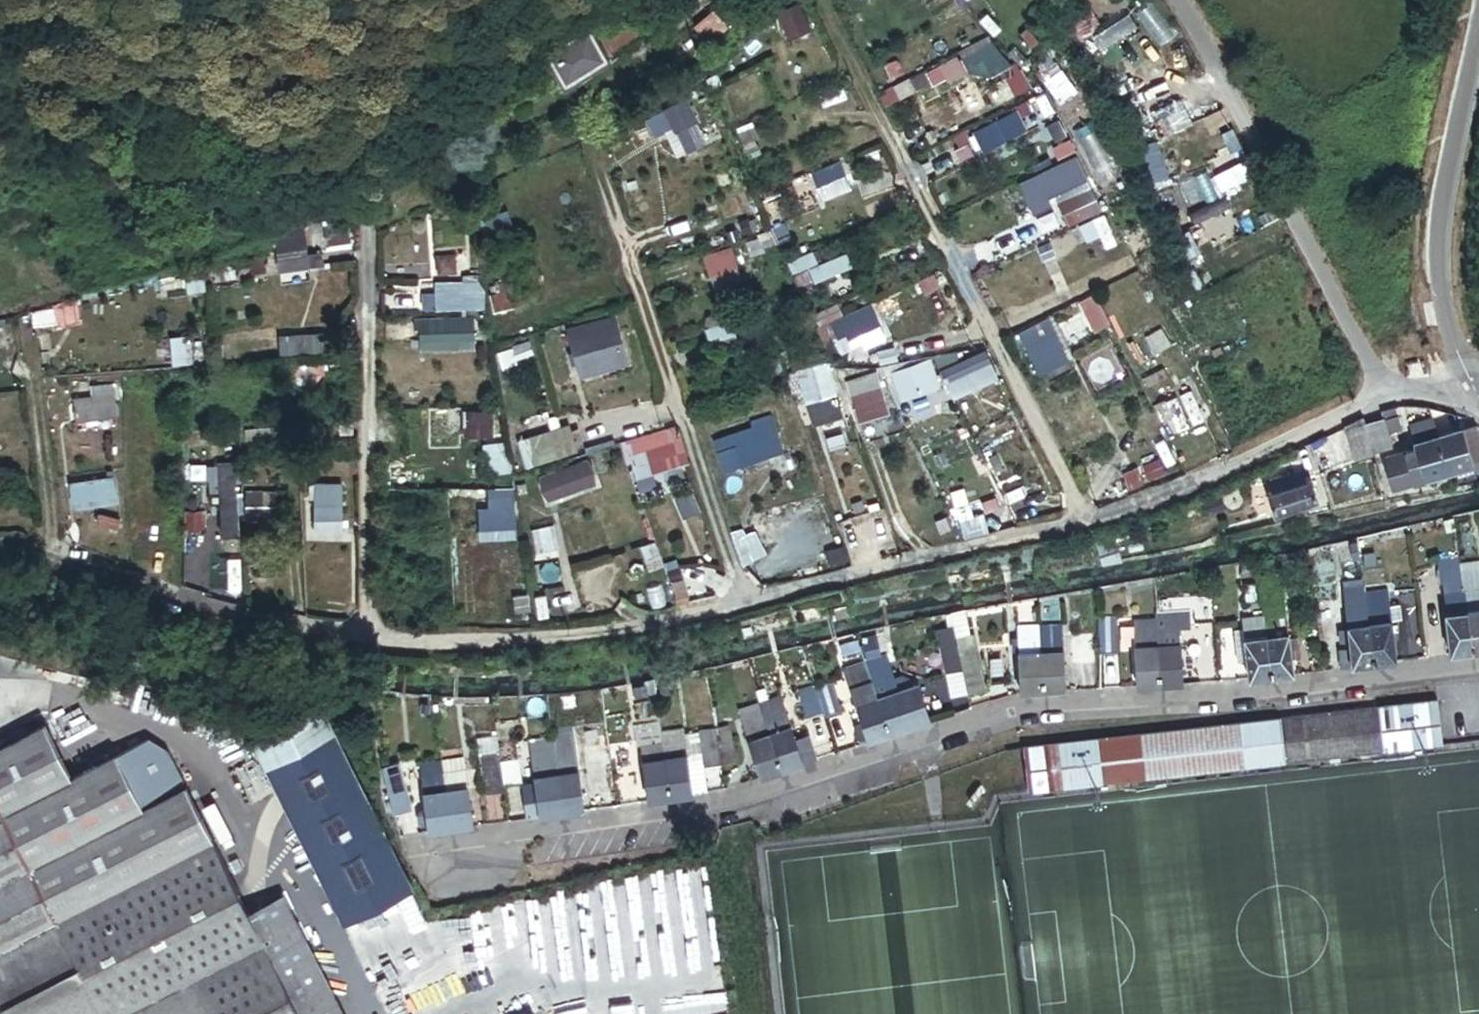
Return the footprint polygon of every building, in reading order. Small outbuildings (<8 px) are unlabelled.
[(1119,2),(1124,10),(1130,5),(1127,0),(1122,0),(1119,2)] [(815,21),(806,1),(782,10),(791,31),(815,21)] [(718,10),(696,21),(706,40),(728,29),(718,10)] [(592,30),(547,56),(566,89),(612,62),(610,57),(666,26),(658,12),(600,45),(592,30)] [(1030,29),(1022,36),(1034,49),(1041,43),(1030,29)] [(980,51),(968,57),(972,67),(985,61),(980,51)] [(734,75),(730,66),(720,70),(724,79),(734,75)] [(1022,68),(993,82),(1006,108),(1035,94),(1022,68)] [(915,73),(901,80),(912,102),(943,86),(936,72),(919,80),(915,73)] [(700,91),(677,102),(687,122),(709,111),(700,91)] [(1171,105),(1177,115),(1187,111),(1181,100),(1171,105)] [(1088,113),(1082,103),(1062,114),(1063,115),(1068,124),(1088,113)] [(678,120),(673,111),(663,117),(668,126),(678,120)] [(772,129),(766,114),(750,120),(756,136),(772,129)] [(1063,115),(1050,123),(1059,138),(1072,131),(1068,124),(1063,115)] [(998,118),(980,128),(988,145),(1007,136),(998,118)] [(970,128),(959,133),(963,143),(974,137),(970,128)] [(1058,148),(1062,155),(1080,147),(1076,139),(1058,148)] [(1081,152),(1063,161),(1074,183),(1092,174),(1081,152)] [(853,153),(824,165),(830,178),(859,166),(853,153)] [(1094,184),(1062,199),(1072,220),(1104,205),(1094,184)] [(787,232),(797,227),(791,213),(781,218),(787,232)] [(346,232),(342,216),(324,220),(325,225),(322,226),(324,236),(327,235),(328,236),(346,232)] [(780,220),(766,225),(771,239),(785,234),(780,220)] [(8,224),(0,225),(0,236),(1,247),(11,246),(8,224)] [(1109,241),(1101,224),(1089,229),(1096,246),(1109,241)] [(304,231),(274,234),(278,268),(322,263),(321,251),(306,253),(304,231)] [(412,234),(412,241),(403,240),(401,259),(425,260),(427,235),(412,234)] [(756,257),(750,237),(710,249),(716,271),(742,263),(741,261),(756,257)] [(822,241),(797,252),(802,265),(827,254),(822,241)] [(1067,263),(1059,243),(1044,249),(1052,269),(1067,263)] [(860,256),(856,245),(819,260),(824,271),(860,256)] [(265,270),(263,257),(248,260),(250,273),(265,270)] [(802,267),(807,277),(822,270),(817,260),(802,267)] [(940,265),(924,272),(930,285),(946,278),(940,265)] [(200,268),(155,272),(157,287),(202,282),(200,268)] [(422,292),(422,308),(483,308),(483,290),(476,281),(477,273),(461,274),(462,280),(434,280),(434,291),(422,292)] [(494,309),(516,304),(511,281),(489,286),(494,309)] [(101,287),(29,305),(30,316),(57,313),(58,318),(78,314),(77,308),(104,303),(101,287)] [(819,304),(825,317),(835,312),(849,305),(843,293),(819,304)] [(1079,298),(1089,331),(1108,325),(1098,293),(1079,298)] [(889,329),(873,294),(849,305),(835,312),(842,328),(842,329),(851,324),(858,339),(868,334),(870,338),(889,329)] [(579,366),(634,349),(624,315),(615,317),(612,311),(575,322),(580,339),(571,342),(579,366)] [(825,317),(820,319),(835,350),(846,345),(838,329),(842,328),(835,312),(825,317)] [(734,313),(712,321),(716,332),(741,324),(738,317),(736,318),(734,313)] [(473,321),(433,322),(433,339),(474,338),(473,321)] [(206,352),(204,325),(166,328),(168,355),(206,352)] [(1175,347),(1168,328),(1150,336),(1152,341),(1151,342),(1157,355),(1175,347)] [(1059,330),(1030,345),(1046,375),(1074,361),(1059,330)] [(281,334),(281,351),(321,351),(322,334),(281,334)] [(514,342),(517,350),(528,346),(525,337),(514,342)] [(999,378),(987,351),(963,361),(942,370),(954,398),(999,378)] [(959,353),(935,357),(942,370),(963,361),(959,353)] [(824,355),(793,365),(796,374),(803,372),(810,395),(842,384),(834,359),(826,362),(824,355)] [(942,384),(930,356),(891,374),(903,402),(942,384)] [(324,359),(287,361),(289,385),(315,383),(322,374),(325,373),(324,359)] [(884,364),(863,372),(866,379),(878,374),(879,377),(891,374),(884,364)] [(1174,378),(1170,369),(1149,379),(1153,388),(1174,378)] [(113,405),(109,376),(87,379),(88,389),(70,391),(72,411),(113,405)] [(853,388),(863,420),(890,412),(881,380),(853,388)] [(1179,419),(1171,401),(1162,405),(1169,422),(1179,419)] [(493,409),(447,409),(447,424),(462,424),(462,435),(493,435),(493,409)] [(1375,416),(1340,428),(1352,463),(1394,448),(1390,436),(1383,438),(1379,427),(1375,416)] [(1383,438),(1390,436),(1403,431),(1399,420),(1379,427),(1383,438)] [(783,422),(723,442),(729,462),(790,441),(783,422)] [(351,423),(339,423),(339,431),(351,431),(351,423)] [(1438,423),(1411,431),(1418,456),(1398,462),(1405,489),(1478,467),(1478,432),(1478,430),(1454,437),(1452,430),(1441,434),(1438,423)] [(251,439),(250,425),(241,425),(241,439),(251,439)] [(289,425),(250,425),(251,439),(289,439),(289,425)] [(574,449),(567,426),(518,441),(525,464),(574,449)] [(675,428),(624,444),(631,465),(636,463),(640,477),(686,463),(675,428)] [(483,447),(487,472),(508,469),(505,444),(483,447)] [(1287,473),(1269,478),(1272,487),(1264,490),(1269,508),(1314,495),(1309,478),(1319,475),(1312,454),(1284,462),(1287,473)] [(240,526),(237,456),(222,457),(223,479),(212,480),(213,495),(224,494),(225,527),(240,526)] [(594,483),(587,462),(544,477),(551,498),(594,483)] [(114,490),(111,469),(66,475),(69,496),(114,490)] [(1143,469),(1129,475),(1136,490),(1150,484),(1143,469)] [(341,511),(341,476),(314,477),(314,490),(315,511),(341,511)] [(280,482),(249,481),(248,512),(279,513),(280,482)] [(513,483),(514,493),(523,491),(522,482),(513,483)] [(476,532),(513,530),(511,485),(491,486),(492,506),(475,506),(476,532)] [(973,511),(969,500),(956,504),(960,515),(973,511)] [(118,511),(94,505),(92,514),(115,520),(118,511)] [(341,511),(315,511),(315,523),(341,522),(341,511)] [(887,525),(883,511),(872,513),(876,528),(887,525)] [(1297,514),(1299,524),(1311,522),(1309,512),(1297,514)] [(957,529),(951,516),(939,521),(944,534),(957,529)] [(1364,575),(1360,542),(1340,545),(1349,609),(1369,606),(1364,575)] [(661,571),(654,546),(641,550),(648,574),(661,571)] [(1293,671),(1288,616),(1285,616),(1280,559),(1259,561),(1260,568),(1270,673),(1293,671)] [(1462,564),(1462,562),(1439,565),(1442,582),(1444,582),(1448,609),(1445,609),(1452,653),(1476,650),(1462,564)] [(1462,564),(1476,650),(1478,649),(1478,562),(1462,564)] [(1270,673),(1260,568),(1246,570),(1247,584),(1243,584),(1245,604),(1240,605),(1242,623),(1234,624),(1235,635),(1243,634),(1245,654),(1247,675),(1270,673)] [(1389,612),(1386,590),(1371,592),(1369,574),(1364,575),(1369,606),(1376,663),(1398,660),(1393,622),(1390,622),(1389,612)] [(682,580),(669,585),(675,602),(688,598),(682,580)] [(1210,613),(1208,589),(1155,593),(1157,612),(1178,611),(1179,622),(1190,621),(1189,603),(1195,603),(1195,614),(1210,613)] [(525,591),(509,593),(511,610),(527,609),(525,591)] [(1376,663),(1369,606),(1349,609),(1347,609),(1349,627),(1347,627),(1350,650),(1352,663),(1352,667),(1376,663)] [(984,686),(975,629),(972,630),(968,607),(952,610),(954,622),(961,664),(965,689),(984,686)] [(1118,647),(1114,610),(1097,612),(1101,649),(1118,647)] [(1179,622),(1178,611),(1157,612),(1162,680),(1184,678),(1179,622)] [(1162,680),(1157,612),(1134,614),(1139,682),(1162,680)] [(1068,686),(1060,616),(1036,619),(1044,689),(1068,686)] [(1335,639),(1332,616),(1320,618),(1323,641),(1335,639)] [(1044,689),(1036,619),(1015,621),(1023,691),(1044,689)] [(961,664),(954,622),(943,624),(949,665),(961,664)] [(949,665),(943,624),(939,624),(945,666),(949,665)] [(1245,654),(1243,634),(1235,635),(1237,655),(1245,654)] [(1352,663),(1350,650),(1343,651),(1345,664),(1352,663)] [(870,662),(867,656),(859,660),(861,666),(870,662)] [(926,719),(910,681),(893,688),(881,658),(870,662),(861,666),(887,732),(926,719)] [(861,666),(859,660),(841,667),(845,677),(843,678),(859,719),(851,722),(857,740),(865,737),(866,740),(887,732),(861,666)] [(835,708),(825,679),(808,685),(816,709),(818,714),(835,708)] [(808,685),(807,682),(791,687),(800,715),(816,709),(808,685)] [(669,692),(668,684),(654,686),(655,694),(669,692)] [(794,737),(780,697),(759,705),(782,768),(814,757),(806,733),(794,737)] [(1437,697),(1018,748),(1024,792),(1442,741),(1437,697)] [(782,768),(759,705),(736,713),(759,777),(782,768)] [(309,711),(247,743),(339,920),(402,887),(309,711)] [(273,896),(241,913),(221,875),(235,867),(218,836),(205,843),(174,784),(130,807),(101,751),(56,775),(28,722),(0,737),(0,1013),(335,1013),(273,896)] [(661,732),(659,722),(634,727),(637,747),(638,746),(647,801),(672,797),(661,732)] [(715,732),(715,729),(683,734),(682,728),(661,732),(672,797),(693,794),(693,792),(706,789),(702,766),(720,763),(715,732)] [(739,762),(733,729),(715,732),(720,763),(721,765),(739,762)] [(486,745),(485,737),(464,741),(473,799),(494,796),(493,787),(486,745)] [(547,758),(545,740),(523,743),(534,817),(556,813),(547,758)] [(511,784),(504,742),(486,745),(493,787),(511,784)] [(578,810),(570,754),(547,758),(556,813),(578,810)] [(434,761),(433,758),(411,762),(423,833),(445,829),(434,761)] [(466,826),(455,758),(434,761),(445,829),(466,826)] [(411,808),(397,762),(377,768),(393,814),(411,808)]
